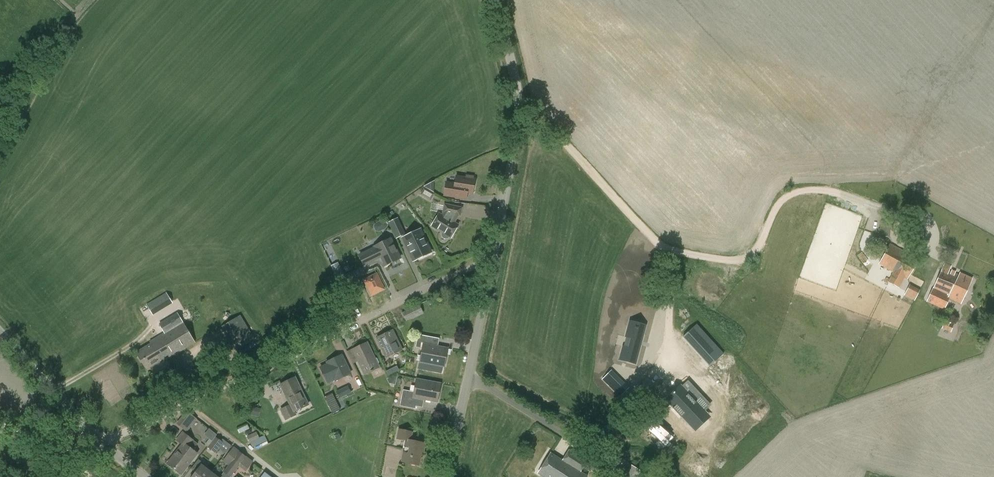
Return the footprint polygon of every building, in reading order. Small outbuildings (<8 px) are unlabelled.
[(455,184),(446,182),(444,196),(458,198),(459,191),(473,193),(475,180),(456,177),(455,184)] [(441,236),(442,238),(444,239),(446,239),(448,239),(450,237),(451,238),(459,225),(453,222),(455,218),(456,217),(456,216),(456,215),(460,216),(462,208),(445,205),(443,212),(444,213),(443,216),(439,214),(432,226),(441,232),(441,234),(441,236)] [(389,222),(396,239),(406,234),(398,217),(389,222)] [(882,222),(879,236),(889,238),(892,224),(882,222)] [(403,238),(414,261),(431,253),(420,230),(403,238)] [(382,263),(384,267),(400,259),(391,239),(374,247),(375,248),(368,252),(359,256),(364,267),(376,261),(377,262),(381,264),(382,263)] [(878,264),(894,273),(888,282),(900,288),(904,279),(908,280),(919,259),(890,244),(878,264)] [(341,262),(334,265),(338,276),(345,273),(341,262)] [(959,276),(949,271),(951,267),(944,264),(933,288),(927,301),(944,309),(949,298),(961,303),(972,279),(960,274),(959,276)] [(365,281),(372,295),(383,289),(376,275),(365,281)] [(910,284),(904,296),(915,301),(921,290),(910,284)] [(163,307),(157,299),(147,305),(153,313),(163,307)] [(415,314),(412,308),(402,313),(406,322),(411,319),(410,316),(415,314)] [(151,344),(137,353),(146,369),(152,366),(153,368),(151,369),(158,381),(174,371),(167,360),(172,356),(173,356),(195,343),(178,314),(160,325),(165,333),(150,342),(151,344)] [(244,315),(224,324),(233,344),(253,335),(244,315)] [(950,323),(951,319),(946,317),(942,329),(951,333),(953,324),(950,323)] [(697,326),(680,341),(706,370),(722,355),(697,326)] [(631,328),(623,355),(632,358),(630,364),(637,367),(645,343),(642,342),(645,332),(631,328)] [(377,338),(386,357),(402,350),(393,331),(377,338)] [(423,348),(416,379),(438,383),(441,366),(444,367),(448,348),(438,347),(440,339),(418,335),(416,347),(423,348)] [(367,343),(353,350),(364,374),(379,367),(378,365),(379,363),(377,358),(375,359),(367,343)] [(350,374),(342,356),(327,363),(328,365),(321,368),(324,375),(328,384),(335,380),(350,374)] [(603,379),(609,384),(616,377),(610,372),(603,379)] [(280,410),(285,421),(297,415),(295,411),(308,405),(295,378),(280,385),(290,405),(280,410)] [(673,380),(657,394),(685,427),(702,412),(697,407),(703,402),(681,378),(675,383),(673,380)] [(438,383),(416,379),(414,392),(403,389),(400,406),(416,409),(416,406),(423,408),(424,399),(437,402),(441,384),(438,383)] [(351,393),(348,386),(336,391),(340,398),(351,393)] [(624,399),(631,404),(635,396),(636,395),(629,391),(624,399)] [(240,400),(243,406),(254,402),(251,395),(240,400)] [(340,410),(337,403),(329,407),(332,413),(340,410)] [(241,413),(244,419),(251,415),(259,417),(261,409),(251,407),(249,409),(241,413)] [(177,424),(186,432),(196,419),(186,412),(177,424)] [(650,429),(668,445),(675,436),(657,420),(650,429)] [(402,462),(419,465),(421,452),(423,452),(425,444),(411,442),(413,432),(398,429),(396,439),(405,441),(402,462)] [(257,432),(247,436),(250,442),(260,438),(257,432)] [(169,464),(181,474),(196,454),(192,451),(197,444),(183,433),(177,441),(183,446),(169,464)] [(205,445),(208,447),(216,437),(217,436),(214,433),(205,445)] [(216,437),(208,447),(216,453),(223,443),(216,437)] [(664,451),(671,456),(677,448),(671,443),(664,451)] [(247,456),(234,446),(227,456),(232,460),(223,472),(230,476),(231,476),(239,467),(239,466),(247,456)] [(570,451),(563,461),(551,453),(539,473),(545,476),(587,476),(580,472),(587,462),(570,451)] [(254,462),(247,456),(239,466),(239,467),(246,472),(254,462)] [(211,473),(202,466),(193,476),(208,476),(211,473)]
